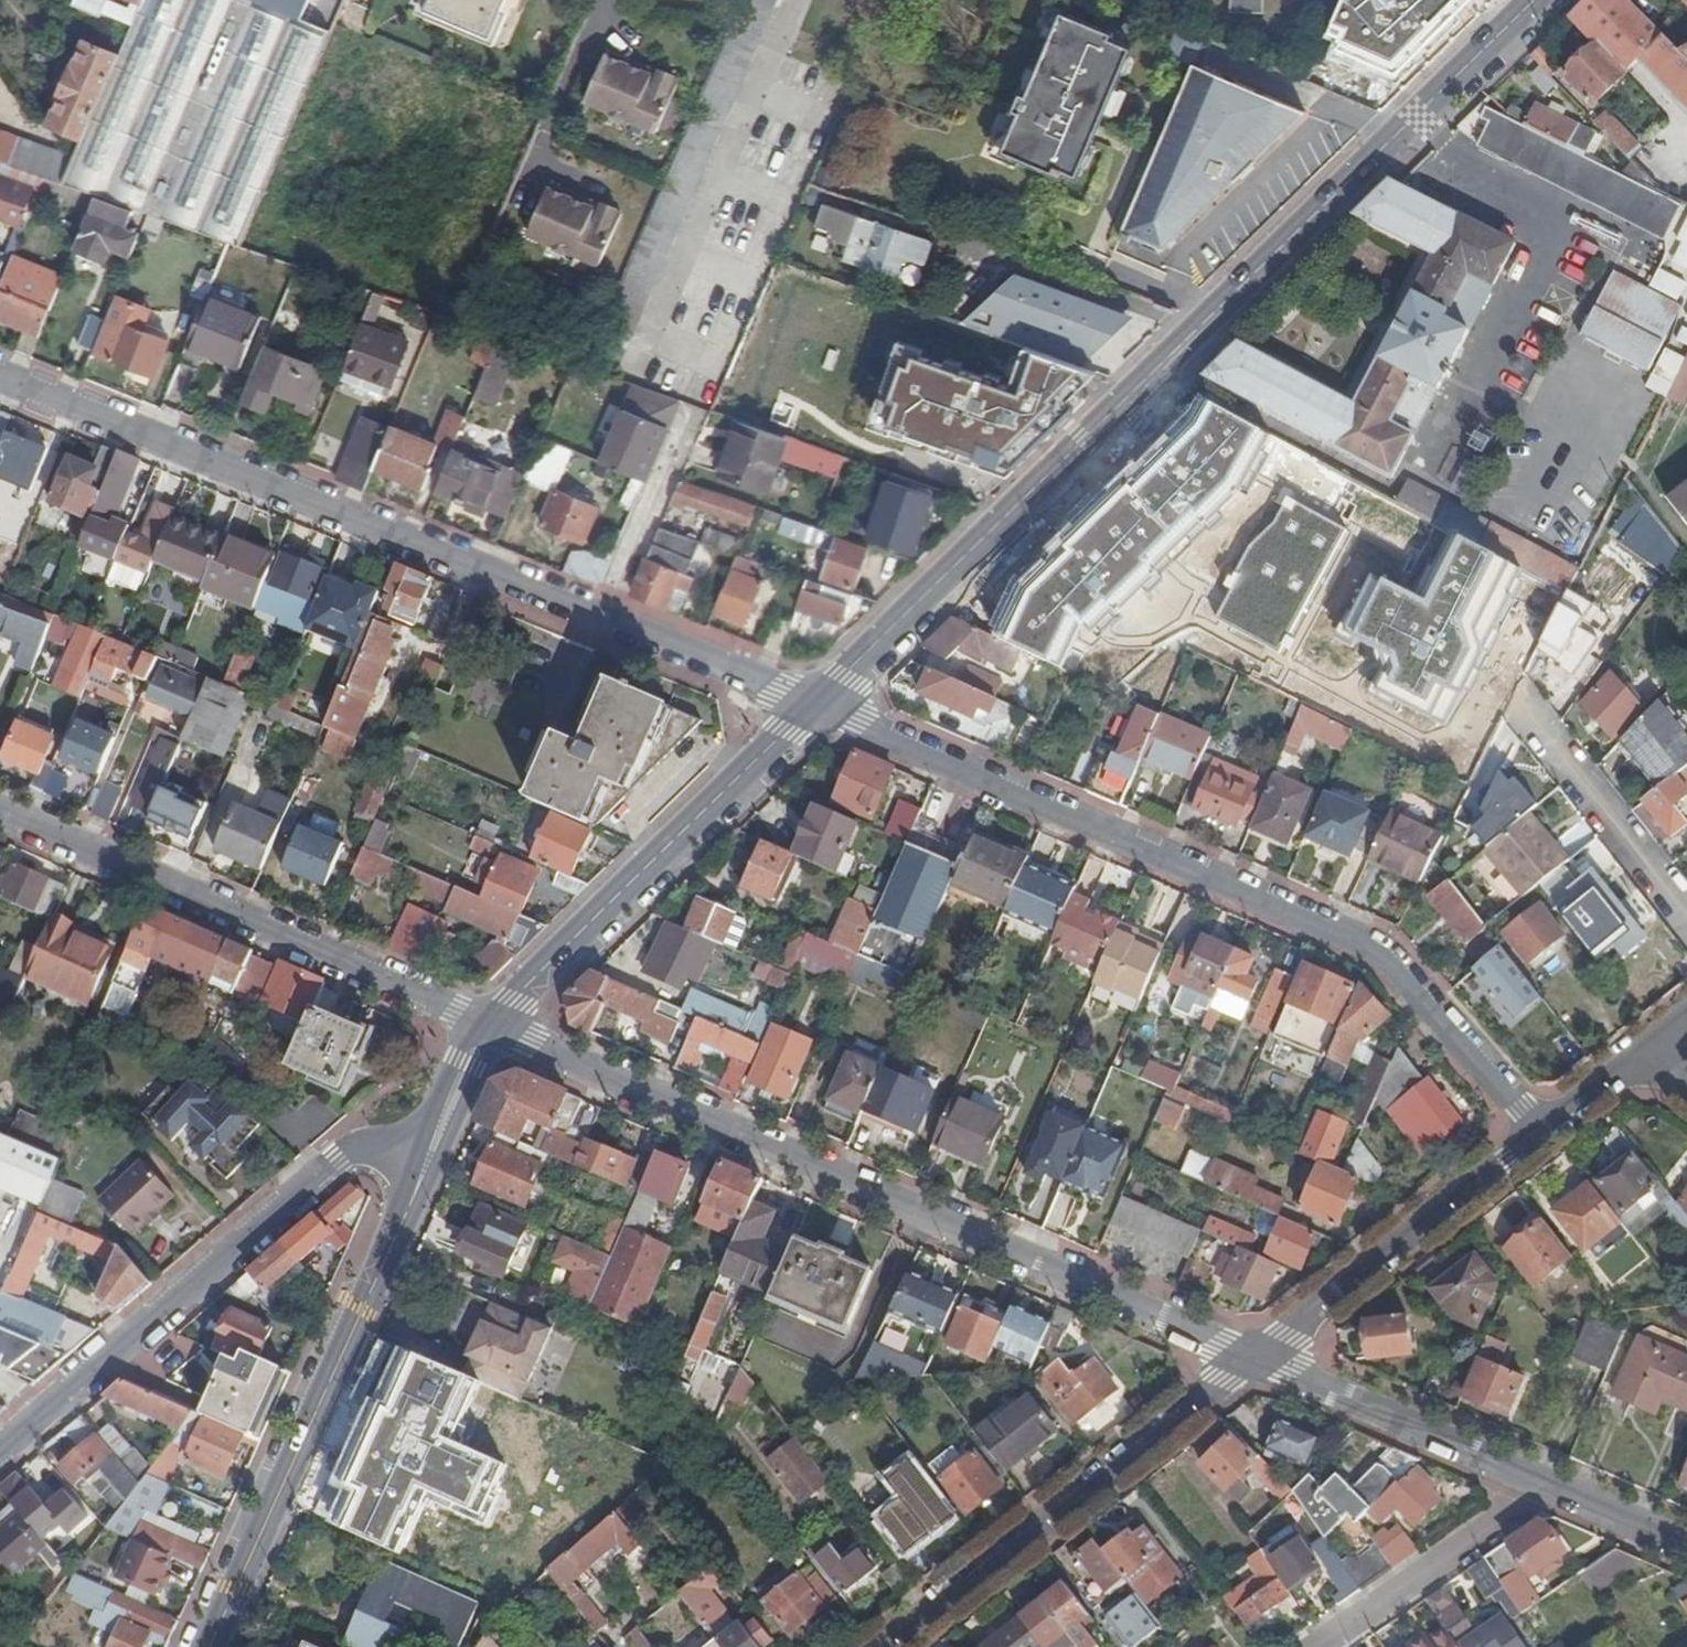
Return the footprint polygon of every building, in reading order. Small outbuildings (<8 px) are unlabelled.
[(305,18),(312,0),(73,0),(73,2),(88,8),(94,11),(111,18),(133,27),(129,36),(125,44),(114,70),(259,130),(305,18)] [(428,6),(494,34),(509,0),(431,0),(428,6)] [(1265,14),(1266,0),(1232,0),(1232,13),(1265,14)] [(1399,70),(1473,0),(1342,0),(1328,33),(1399,70)] [(1682,53),(1659,30),(1630,0),(1592,0),(1572,19),(1599,46),(1628,75),(1643,59),(1686,104),(1686,59),(1682,53)] [(94,11),(88,8),(85,16),(91,18),(94,11)] [(1078,178),(1132,48),(1111,40),(1114,33),(1064,12),(1028,95),(1023,93),(1014,111),(1021,114),(1004,152),(1062,177),(1064,172),(1078,178)] [(259,130),(114,70),(67,183),(90,191),(98,194),(100,195),(113,199),(145,211),(151,213),(166,218),(229,241),(242,245),(333,30),(317,23),(305,18),(259,130)] [(129,36),(133,27),(111,18),(107,26),(129,36)] [(1659,30),(1682,53),(1686,50),(1686,35),(1671,19),(1659,30)] [(1200,68),(1213,40),(1181,27),(1168,55),(1195,66),(1200,68)] [(114,70),(125,44),(117,41),(113,52),(87,40),(76,66),(73,64),(61,95),(63,97),(52,124),(33,116),(25,135),(14,164),(43,174),(47,176),(67,183),(114,70)] [(1544,46),(1533,57),(1543,67),(1554,77),(1564,67),(1544,46)] [(1597,105),(1628,75),(1599,46),(1568,75),(1597,105)] [(646,66),(608,50),(586,100),(610,110),(612,116),(622,120),(627,117),(658,131),(680,81),(675,78),(676,76),(660,69),(658,71),(654,69),(651,74),(643,71),(646,66)] [(1305,113),(1200,68),(1195,66),(1142,186),(1119,238),(1141,248),(1144,242),(1164,250),(1207,209),(1236,180),(1237,181),(1257,162),(1256,161),(1305,113)] [(1554,77),(1543,67),(1532,77),(1549,94),(1560,84),(1554,77)] [(1514,105),(1508,113),(1513,117),(1515,118),(1578,150),(1585,138),(1585,128),(1565,117),(1552,111),(1538,104),(1531,115),(1514,105)] [(1555,106),(1552,111),(1565,117),(1568,111),(1555,106)] [(1686,204),(1488,107),(1483,118),(1492,123),(1480,145),(1667,239),(1686,204)] [(1607,115),(1598,123),(1633,159),(1644,148),(1617,120),(1612,117),(1607,115)] [(0,126),(0,159),(2,159),(14,164),(25,135),(0,126)] [(1585,138),(1578,150),(1588,155),(1598,135),(1585,128),(1585,138)] [(14,164),(2,159),(0,166),(0,172),(40,185),(43,174),(14,164)] [(1626,174),(1668,194),(1637,163),(1626,174)] [(13,181),(0,176),(0,215),(22,224),(31,201),(16,196),(19,188),(12,186),(13,181)] [(90,191),(67,183),(47,176),(41,188),(85,204),(90,191)] [(1517,243),(1402,186),(1393,181),(1379,195),(1357,216),(1436,255),(1359,405),(1232,338),(1230,341),(1232,353),(1206,378),(1395,477),(1412,444),(1438,394),(1517,243)] [(600,266),(622,216),(617,213),(618,211),(602,204),(601,206),(596,204),(594,209),(586,206),(588,201),(550,184),(528,234),(552,245),(554,250),(563,254),(569,252),(600,266)] [(113,199),(100,195),(79,248),(81,249),(79,252),(94,259),(98,256),(118,264),(124,251),(132,254),(140,233),(106,217),(113,199)] [(926,265),(935,242),(829,203),(820,225),(834,230),(838,237),(832,253),(900,279),(906,263),(912,259),(926,265)] [(157,239),(166,218),(151,213),(148,218),(142,233),(157,239)] [(1672,277),(1686,284),(1686,247),(1672,277)] [(45,282),(9,268),(6,277),(2,288),(11,292),(1,315),(40,330),(50,308),(53,309),(63,281),(48,275),(45,282)] [(1069,337),(1099,349),(1123,327),(1128,314),(1017,276),(966,324),(1022,343),(1061,357),(1069,337)] [(1602,297),(1582,336),(1651,370),(1668,337),(1670,323),(1669,313),(1665,303),(1659,293),(1653,288),(1640,282),(1628,283),(1619,285),(1612,288),(1602,297)] [(373,291),(356,285),(343,317),(345,317),(359,322),(361,324),(373,291)] [(1293,294),(1286,286),(1240,331),(1248,338),(1293,294)] [(361,324),(340,378),(391,396),(410,342),(372,327),(385,295),(373,291),(361,324)] [(263,315),(209,293),(188,345),(242,367),(263,315)] [(105,326),(95,352),(157,377),(171,341),(144,330),(153,309),(117,295),(105,326)] [(416,313),(413,321),(428,327),(432,319),(416,313)] [(352,339),(359,322),(345,317),(338,334),(352,339)] [(79,350),(93,356),(95,352),(105,326),(91,321),(79,350)] [(428,327),(413,321),(411,326),(426,331),(428,327)] [(486,367),(499,336),(484,330),(471,361),(486,367)] [(497,404),(523,344),(499,336),(486,367),(482,378),(479,385),(474,396),(497,404)] [(1061,357),(1082,364),(1099,349),(1069,337),(1061,357)] [(1061,357),(1022,343),(1007,377),(901,340),(871,428),(1008,475),(1091,397),(1080,388),(1101,371),(1082,364),(1061,357)] [(322,376),(262,352),(240,405),(264,415),(272,395),(309,410),(322,376)] [(473,383),(479,385),(482,378),(475,375),(473,383)] [(680,399),(634,383),(623,408),(626,409),(614,436),(656,454),(680,399)] [(1245,495),(1272,436),(1202,399),(1193,416),(1014,582),(992,635),(1027,652),(1066,668),(1081,630),(1094,636),(1245,495)] [(2,411),(0,415),(0,444),(3,445),(15,416),(2,411)] [(449,411),(436,444),(453,450),(457,440),(467,417),(449,411)] [(349,451),(337,481),(366,492),(374,472),(391,429),(365,419),(351,452),(349,451)] [(789,437),(740,420),(721,473),(779,496),(788,474),(777,469),(789,437)] [(392,426),(391,429),(374,472),(424,491),(434,468),(427,466),(436,444),(392,426)] [(10,433),(0,458),(0,479),(33,492),(52,450),(10,433)] [(656,454),(614,436),(603,462),(645,481),(656,454)] [(457,440),(453,450),(473,459),(477,448),(457,440)] [(453,450),(437,490),(458,498),(460,494),(486,506),(488,501),(509,510),(521,479),(501,471),(473,459),(453,450)] [(119,458),(103,451),(95,467),(73,458),(54,504),(93,520),(119,458)] [(142,462),(122,453),(119,458),(93,520),(83,545),(119,560),(120,558),(129,536),(114,529),(142,462)] [(501,471),(521,479),(525,471),(504,462),(501,471)] [(930,495),(932,489),(893,475),(891,482),(930,495)] [(696,483),(683,478),(672,504),(687,509),(689,504),(748,525),(754,508),(694,488),(696,483)] [(1410,480),(1398,504),(1452,532),(1526,571),(1571,595),(1572,592),(1583,570),(1410,480)] [(933,496),(930,495),(891,482),(877,517),(883,520),(889,521),(885,532),(890,534),(895,536),(893,542),(892,545),(914,553),(933,496)] [(559,530),(570,535),(586,542),(601,507),(557,489),(542,522),(559,530)] [(1673,501),(1686,520),(1686,490),(1673,501)] [(0,496),(0,523),(10,500),(0,496)] [(1280,651),(1347,531),(1286,497),(1279,521),(1251,544),(1219,617),(1280,651)] [(488,501),(486,506),(507,515),(509,510),(488,501)] [(1684,550),(1648,504),(1621,543),(1667,575),(1684,550)] [(145,542),(129,536),(120,558),(152,572),(157,562),(174,520),(177,514),(159,506),(145,542)] [(800,520),(821,527),(824,516),(803,509),(800,520)] [(791,510),(789,516),(796,518),(798,512),(791,510)] [(829,537),(831,531),(821,527),(800,520),(796,518),(793,526),(797,527),(795,531),(824,542),(826,536),(829,537)] [(225,540),(174,520),(157,562),(207,583),(225,540)] [(662,529),(633,593),(666,608),(681,577),(686,580),(700,542),(662,529)] [(567,541),(570,535),(559,530),(556,536),(567,541)] [(714,547),(739,555),(740,555),(745,541),(718,532),(714,547)] [(1451,727),(1526,571),(1452,532),(1418,599),(1376,578),(1345,639),(1388,660),(1373,689),(1451,727)] [(857,590),(871,548),(836,536),(822,578),(857,590)] [(227,537),(225,540),(207,583),(205,588),(257,610),(278,558),(227,537)] [(602,586),(613,562),(576,546),(565,571),(602,586)] [(313,601),(326,571),(304,561),(306,555),(289,548),(274,585),(313,601)] [(304,561),(326,571),(328,564),(306,555),(304,561)] [(740,555),(739,555),(715,612),(745,625),(756,601),(759,594),(764,581),(746,573),(751,559),(740,555)] [(436,580),(402,566),(392,590),(398,593),(404,595),(397,614),(396,617),(417,626),(436,580)] [(681,577),(666,608),(673,611),(686,580),(681,577)] [(352,589),(328,579),(308,630),(359,651),(374,615),(383,595),(361,586),(357,596),(350,593),(352,589)] [(809,579),(799,608),(843,624),(850,604),(827,595),(830,586),(809,579)] [(1571,595),(1542,651),(1540,653),(1559,663),(1558,667),(1577,678),(1592,654),(1602,640),(1589,632),(1594,625),(1588,621),(1596,607),(1572,592),(1571,595)] [(404,595),(398,593),(391,610),(397,614),(404,595)] [(8,594),(0,612),(0,633),(26,643),(18,663),(34,670),(50,636),(52,631),(58,615),(55,613),(8,594)] [(759,594),(756,601),(763,603),(765,597),(759,594)] [(1602,611),(1596,607),(1588,621),(1594,625),(1602,611)] [(443,613),(432,638),(445,643),(455,618),(443,613)] [(88,627),(58,615),(52,631),(62,635),(74,640),(77,632),(81,634),(85,635),(88,627)] [(992,635),(958,619),(937,639),(928,649),(951,661),(964,647),(1017,672),(1027,652),(992,635)] [(344,687),(327,728),(357,740),(400,639),(395,636),(397,632),(380,625),(361,671),(355,685),(353,690),(344,687)] [(90,628),(88,627),(85,635),(81,634),(74,652),(82,655),(98,661),(103,652),(109,636),(90,628)] [(62,635),(52,631),(50,636),(59,640),(62,635)] [(123,642),(109,636),(103,652),(154,674),(161,658),(156,656),(123,642)] [(161,642),(156,656),(161,658),(174,663),(180,650),(161,642)] [(255,661),(239,654),(226,686),(241,692),(255,661)] [(1592,654),(1577,678),(1589,684),(1604,661),(1592,654)] [(86,691),(98,661),(82,655),(76,671),(65,666),(56,686),(83,698),(86,691)] [(433,697),(444,670),(433,665),(422,692),(433,697)] [(361,671),(352,667),(346,682),(355,685),(361,671)] [(969,670),(963,685),(987,697),(995,682),(969,670)] [(196,717),(207,691),(161,671),(150,697),(196,717)] [(963,685),(932,671),(922,694),(976,719),(982,706),(992,711),(990,717),(998,721),(1019,720),(1022,712),(995,701),(987,697),(963,685)] [(1586,705),(1615,739),(1648,704),(1644,699),(1639,704),(1613,672),(1586,705)] [(241,692),(226,686),(212,680),(207,691),(196,717),(186,741),(199,747),(225,758),(251,696),(241,692)] [(533,800),(605,830),(623,788),(643,796),(651,777),(658,780),(680,727),(687,711),(638,691),(640,687),(633,684),(631,688),(614,681),(594,728),(587,745),(560,734),(533,800)] [(995,682),(987,697),(995,701),(1002,685),(995,682)] [(1305,710),(1306,707),(1293,702),(1286,718),(1298,724),(1305,710)] [(1655,705),(1622,741),(1661,791),(1686,770),(1686,745),(1655,705)] [(325,728),(276,707),(273,706),(261,737),(312,759),(322,736),(325,728)] [(982,706),(976,719),(986,724),(990,717),(992,711),(982,706)] [(1162,716),(1144,709),(1137,725),(1132,723),(1118,756),(1106,751),(1087,793),(1123,808),(1144,759),(1161,718),(1162,716)] [(1306,732),(1346,751),(1352,733),(1305,710),(1298,724),(1286,752),(1295,756),(1306,732)] [(587,745),(594,728),(568,718),(560,734),(587,745)] [(1212,741),(1161,718),(1144,759),(1195,782),(1202,763),(1212,741)] [(65,759),(103,775),(118,739),(80,722),(65,759)] [(33,787),(46,793),(58,766),(55,765),(47,761),(56,739),(22,724),(7,758),(39,772),(33,787)] [(133,831),(144,836),(151,821),(167,786),(174,767),(186,741),(159,728),(154,740),(164,745),(132,817),(130,816),(128,822),(130,823),(127,828),(133,831)] [(327,728),(325,728),(322,736),(329,739),(325,749),(351,759),(357,740),(327,728)] [(406,761),(409,753),(369,736),(365,744),(396,757),(406,761)] [(188,773),(199,747),(186,741),(174,767),(188,773)] [(424,752),(412,747),(409,753),(406,761),(401,770),(400,773),(414,779),(424,752)] [(875,818),(896,770),(859,754),(837,803),(875,818)] [(401,770),(406,761),(396,757),(393,766),(401,770)] [(1217,819),(1239,769),(1219,761),(1215,769),(1198,810),(1217,819)] [(1195,782),(1185,804),(1198,810),(1215,769),(1202,763),(1195,782)] [(1275,776),(1278,771),(1270,767),(1262,786),(1270,789),(1275,776)] [(1258,778),(1239,769),(1217,819),(1238,827),(1241,819),(1249,823),(1259,799),(1251,795),(1258,778)] [(1531,815),(1547,802),(1520,770),(1488,796),(1509,821),(1504,825),(1498,825),(1488,832),(1498,844),(1531,815)] [(1661,791),(1646,803),(1673,838),(1686,826),(1686,822),(1682,816),(1686,812),(1680,804),(1686,799),(1686,770),(1661,791)] [(321,783),(305,776),(292,805),(309,812),(321,783)] [(1312,793),(1275,776),(1270,789),(1252,829),(1289,846),(1312,793)] [(378,823),(391,785),(370,778),(357,816),(378,823)] [(108,782),(94,814),(104,818),(111,821),(125,790),(108,782)] [(167,786),(151,821),(194,840),(209,804),(167,786)] [(1372,814),(1327,794),(1308,839),(1353,859),(1357,850),(1372,815),(1372,814)] [(909,845),(923,812),(902,802),(887,836),(909,845)] [(218,850),(264,870),(284,825),(238,804),(218,850)] [(837,875),(860,824),(819,806),(811,824),(809,823),(803,838),(804,839),(796,857),(837,875)] [(1373,857),(1389,823),(1372,815),(1357,850),(1373,857)] [(1545,832),(1531,815),(1498,844),(1487,853),(1524,899),(1541,887),(1569,864),(1571,862),(1556,845),(1552,848),(1542,835),(1545,832)] [(561,873),(573,878),(593,832),(555,816),(535,861),(561,873)] [(1435,860),(1443,844),(1389,821),(1389,823),(1373,857),(1368,865),(1407,883),(1409,879),(1423,885),(1435,860)] [(347,844),(303,826),(285,869),(329,887),(347,844)] [(493,855),(498,845),(479,836),(474,847),(493,855)] [(1011,906),(1028,866),(1031,861),(975,836),(964,860),(956,881),(1011,906)] [(1616,858),(1600,839),(1571,862),(1569,864),(1584,883),(1616,858)] [(1469,867),(1445,840),(1443,844),(1435,860),(1451,881),(1453,882),(1469,867)] [(775,902),(795,856),(765,843),(745,888),(775,902)] [(912,980),(956,881),(964,860),(949,853),(945,861),(909,845),(887,897),(880,913),(861,957),(912,980)] [(386,855),(367,847),(354,876),(373,884),(378,872),(386,855)] [(400,862),(386,855),(378,872),(393,878),(400,862)] [(486,899),(524,915),(538,881),(519,873),(523,866),(504,858),(501,865),(489,860),(479,882),(491,887),(486,899)] [(19,865),(11,881),(4,897),(52,917),(66,886),(19,865)] [(1058,936),(1075,896),(1079,888),(1028,866),(1011,906),(1008,914),(1058,936)] [(409,877),(418,881),(422,871),(413,868),(409,877)] [(493,981),(548,926),(524,915),(486,899),(422,871),(418,881),(415,889),(453,905),(450,911),(505,935),(500,942),(477,964),(493,981)] [(579,897),(590,885),(573,878),(561,873),(555,886),(579,897)] [(11,881),(6,879),(0,893),(0,896),(4,897),(11,881)] [(1453,884),(1453,882),(1432,898),(1470,946),(1489,929),(1488,928),(1453,884)] [(880,913),(887,897),(863,887),(856,903),(880,913)] [(1104,967),(1122,925),(1100,915),(1097,921),(1089,917),(1095,905),(1075,896),(1058,936),(1054,945),(1068,951),(1104,967)] [(690,931),(697,934),(726,947),(738,918),(739,916),(727,911),(722,909),(703,901),(690,931)] [(834,946),(861,957),(880,913),(856,903),(854,902),(834,946)] [(150,905),(143,922),(152,925),(159,909),(150,905)] [(405,956),(429,967),(437,950),(444,953),(447,947),(451,949),(458,936),(446,930),(449,923),(413,906),(391,950),(405,956)] [(1543,906),(1508,934),(1532,964),(1567,936),(1543,906)] [(81,917),(59,907),(32,967),(95,995),(119,943),(78,924),(81,917)] [(192,924),(164,911),(148,946),(158,951),(155,958),(237,994),(256,951),(238,943),(192,924)] [(738,918),(726,947),(736,951),(748,923),(738,918)] [(690,931),(672,922),(648,971),(667,980),(669,978),(685,985),(690,975),(695,977),(698,971),(693,968),(700,954),(690,949),(697,934),(690,931)] [(1100,974),(1097,983),(1117,992),(1118,989),(1144,1000),(1166,948),(1148,940),(1146,944),(1139,940),(1140,936),(1141,933),(1128,927),(1122,925),(1104,967),(1100,974)] [(1616,960),(1643,996),(1681,966),(1650,925),(1630,941),(1634,946),(1616,960)] [(1489,929),(1470,946),(1484,963),(1503,947),(1489,929)] [(810,936),(800,931),(783,972),(792,976),(803,949),(810,936)] [(1221,989),(1237,952),(1191,932),(1170,981),(1216,1001),(1219,995),(1221,989)] [(854,972),(861,957),(834,946),(810,936),(803,949),(854,972)] [(1455,989),(1459,994),(1463,990),(1471,999),(1475,996),(1482,1004),(1495,992),(1489,984),(1514,962),(1503,947),(1484,963),(1455,989)] [(1100,974),(1104,967),(1068,951),(1065,958),(1100,974)] [(1256,961),(1237,952),(1221,989),(1242,998),(1239,1004),(1249,1008),(1260,984),(1249,978),(1256,961)] [(915,999),(922,983),(912,980),(861,957),(854,972),(850,982),(865,989),(870,979),(915,999)] [(316,1007),(327,982),(311,975),(285,964),(268,1003),(310,1021),(316,1007)] [(1307,966),(1276,1039),(1277,1039),(1326,1061),(1341,1027),(1339,1025),(1353,992),(1355,993),(1355,991),(1354,990),(1355,987),(1307,966)] [(792,976),(783,972),(777,970),(772,984),(785,990),(792,976)] [(612,978),(596,971),(583,984),(571,996),(572,1024),(594,1034),(607,1005),(602,1002),(612,978)] [(1270,1036),(1295,978),(1279,971),(1255,1029),(1270,1036)] [(662,1001),(612,978),(602,1002),(607,1005),(646,1022),(643,1030),(672,1044),(682,1023),(657,1012),(662,1001)] [(24,985),(12,980),(0,1006),(0,1014),(10,1018),(24,985)] [(1392,1017),(1364,986),(1325,1073),(1344,1082),(1361,1044),(1365,1044),(1392,1017)] [(1242,998),(1221,989),(1219,995),(1228,1000),(1221,1013),(1243,1022),(1249,1008),(1239,1004),(1242,998)] [(1547,1027),(1558,1018),(1536,990),(1515,1007),(1531,1028),(1541,1020),(1547,1027)] [(1219,995),(1216,1001),(1204,1029),(1213,1033),(1221,1013),(1228,1000),(1219,995)] [(369,1031),(316,1007),(310,1021),(291,1066),(344,1088),(369,1031)] [(2,1036),(10,1018),(0,1014),(0,1035),(2,1036)] [(735,1057),(753,1064),(761,1045),(699,1018),(678,1067),(688,1072),(702,1042),(729,1054),(727,1059),(732,1061),(735,1057)] [(788,1100),(813,1044),(777,1028),(752,1084),(788,1100)] [(1428,1085),(1401,1050),(1394,1064),(1379,1098),(1424,1154),(1438,1144),(1439,1145),(1464,1125),(1431,1083),(1428,1085)] [(866,1111),(884,1070),(851,1056),(826,1110),(859,1125),(866,1111)] [(1360,1125),(1389,1062),(1379,1058),(1354,1113),(1350,1121),(1360,1125)] [(1379,1098),(1394,1064),(1389,1062),(1360,1125),(1366,1128),(1379,1098)] [(1170,1091),(1168,1097),(1173,1099),(1178,1089),(1182,1078),(1152,1065),(1145,1081),(1170,1091)] [(937,1094),(884,1070),(866,1111),(919,1134),(937,1094)] [(569,1139),(585,1101),(556,1088),(523,1074),(496,1084),(478,1124),(499,1134),(521,1143),(532,1119),(553,1129),(546,1144),(541,1143),(537,1151),(550,1156),(562,1161),(578,1167),(587,1147),(569,1139)] [(243,1108),(223,1088),(212,1100),(191,1083),(181,1094),(173,1087),(147,1115),(175,1143),(186,1132),(192,1125),(205,1137),(199,1144),(195,1148),(208,1161),(211,1158),(217,1163),(213,1166),(230,1181),(250,1161),(241,1152),(264,1127),(243,1108)] [(1187,1105),(1232,1124),(1236,1115),(1178,1089),(1173,1099),(1187,1105)] [(1291,1150),(1323,1164),(1332,1169),(1349,1128),(1322,1116),(1328,1101),(1315,1096),(1291,1150)] [(1168,1097),(1157,1121),(1175,1129),(1187,1105),(1173,1099),(1168,1097)] [(956,1098),(936,1144),(986,1166),(1006,1121),(956,1098)] [(54,1124),(43,1151),(59,1158),(71,1131),(54,1124)] [(192,1125),(186,1132),(199,1144),(205,1137),(192,1125)] [(1617,1127),(1606,1145),(1619,1162),(1615,1165),(1618,1170),(1600,1184),(1633,1225),(1648,1213),(1639,1203),(1652,1193),(1671,1216),(1666,1220),(1680,1239),(1686,1233),(1686,1217),(1679,1206),(1617,1127)] [(1089,1128),(1065,1183),(1091,1194),(1092,1191),(1107,1197),(1128,1146),(1089,1128)] [(45,1205),(55,1180),(64,1161),(59,1158),(43,1151),(0,1133),(0,1186),(45,1205)] [(521,1143),(499,1134),(477,1186),(507,1199),(513,1188),(518,1190),(512,1202),(528,1209),(548,1163),(550,1156),(537,1151),(521,1143)] [(589,1142),(587,1147),(578,1167),(642,1193),(643,1190),(645,1191),(653,1169),(589,1142)] [(1361,1181),(1377,1188),(1383,1174),(1359,1144),(1346,1174),(1361,1181)] [(1184,1175),(1278,1217),(1281,1218),(1286,1203),(1258,1190),(1261,1182),(1193,1154),(1184,1175)] [(560,1168),(562,1161),(550,1156),(548,1163),(560,1168)] [(643,1190),(642,1193),(630,1220),(645,1226),(649,1216),(669,1223),(693,1170),(660,1157),(645,1191),(643,1190)] [(143,1159),(103,1199),(136,1233),(177,1193),(143,1159)] [(741,1168),(726,1162),(708,1204),(748,1220),(758,1197),(766,1179),(741,1168)] [(1340,1227),(1361,1181),(1346,1174),(1332,1169),(1323,1164),(1303,1211),(1340,1227)] [(55,1180),(45,1205),(41,1212),(72,1226),(86,1195),(55,1180)] [(331,1227),(349,1248),(355,1235),(345,1224),(342,1227),(337,1222),(364,1198),(366,1195),(352,1184),(319,1214),(331,1227)] [(1624,1225),(1593,1185),(1556,1213),(1588,1253),(1624,1225)] [(1679,1206),(1686,1217),(1686,1194),(1679,1206)] [(748,1220),(736,1247),(725,1273),(755,1286),(776,1237),(769,1234),(781,1207),(758,1197),(748,1220)] [(1112,1224),(1191,1259),(1203,1232),(1124,1197),(1122,1202),(1112,1224)] [(517,1251),(527,1227),(483,1208),(462,1255),(480,1263),(477,1271),(494,1279),(495,1276),(504,1280),(517,1251)] [(41,1212),(0,1307),(0,1325),(69,1355),(98,1331),(24,1299),(53,1236),(83,1250),(90,1234),(72,1226),(41,1212)] [(283,1244),(300,1262),(332,1234),(328,1229),(331,1227),(319,1214),(283,1244)] [(625,1233),(629,1222),(617,1216),(609,1232),(623,1239),(625,1233)] [(1304,1270),(1319,1235),(1281,1218),(1278,1217),(1270,1237),(1276,1241),(1270,1255),(1304,1270)] [(1206,1233),(1243,1249),(1252,1253),(1258,1239),(1212,1219),(1206,1233)] [(710,1234),(730,1242),(737,1228),(717,1220),(710,1234)] [(1575,1259),(1545,1222),(1509,1250),(1539,1287),(1575,1259)] [(642,1329),(675,1252),(625,1233),(623,1239),(615,1258),(593,1308),(642,1329)] [(796,1246),(774,1294),(849,1328),(876,1267),(849,1255),(851,1251),(831,1241),(829,1245),(802,1233),(796,1246)] [(111,1243),(93,1235),(89,1244),(107,1252),(111,1243)] [(615,1258),(599,1251),(565,1237),(554,1263),(578,1273),(569,1297),(577,1301),(593,1308),(615,1258)] [(776,1237),(755,1286),(774,1294),(796,1246),(776,1237)] [(225,1294),(269,1314),(278,1301),(269,1289),(300,1262),(283,1244),(257,1266),(225,1294)] [(100,1295),(117,1314),(152,1284),(121,1248),(100,1295)] [(1264,1301),(1280,1266),(1252,1253),(1243,1249),(1226,1285),(1264,1301)] [(1497,1283),(1476,1257),(1447,1280),(1450,1284),(1437,1295),(1456,1318),(1477,1327),(1497,1283)] [(1626,1259),(1607,1274),(1615,1284),(1634,1269),(1626,1259)] [(961,1296),(911,1272),(892,1310),(943,1334),(961,1296)] [(716,1292),(691,1349),(709,1356),(722,1326),(718,1324),(730,1298),(716,1292)] [(997,1346),(1009,1319),(966,1299),(959,1313),(963,1315),(948,1347),(987,1366),(997,1346)] [(551,1328),(494,1304),(470,1358),(474,1360),(467,1376),(521,1399),(551,1328)] [(1076,1316),(1061,1309),(1052,1327),(1042,1346),(1057,1353),(1064,1336),(1066,1337),(1076,1316)] [(245,1351),(260,1358),(274,1328),(236,1310),(217,1350),(230,1356),(241,1361),(245,1351)] [(1027,1322),(1011,1315),(1009,1319),(997,1346),(1034,1364),(1042,1346),(1052,1327),(1029,1316),(1027,1322)] [(1626,1332),(1591,1318),(1574,1355),(1609,1371),(1626,1332)] [(1408,1319),(1367,1324),(1372,1360),(1413,1355),(1408,1319)] [(0,1325),(0,1356),(8,1360),(5,1368),(38,1382),(69,1355),(0,1325)] [(1507,1345),(1489,1337),(1479,1360),(1482,1361),(1466,1398),(1509,1416),(1525,1379),(1497,1367),(1507,1345)] [(928,1367),(877,1343),(858,1381),(923,1378),(928,1367)] [(401,1555),(431,1493),(484,1517),(507,1467),(448,1439),(475,1382),(399,1347),(334,1485),(347,1491),(332,1523),(401,1555)] [(246,1435),(253,1437),(284,1369),(260,1358),(245,1351),(241,1361),(230,1356),(203,1415),(246,1435)] [(1630,1420),(1653,1367),(1633,1357),(1609,1410),(1630,1420)] [(1037,1380),(1074,1426),(1119,1391),(1094,1360),(1074,1375),(1061,1360),(1037,1380)] [(1653,1367),(1630,1420),(1648,1429),(1655,1415),(1686,1429),(1686,1381),(1653,1367)] [(755,1384),(743,1369),(728,1401),(742,1414),(755,1384)] [(106,1395),(183,1429),(195,1412),(124,1381),(106,1395)] [(1003,1426),(1034,1402),(1030,1397),(1000,1422),(1003,1426)] [(977,1434),(1007,1473),(1059,1432),(1034,1402),(1003,1426),(1000,1422),(997,1418),(977,1434)] [(227,1476),(246,1435),(203,1415),(195,1412),(183,1429),(198,1436),(188,1458),(227,1476)] [(125,1500),(127,1501),(141,1482),(114,1451),(110,1453),(96,1436),(99,1434),(84,1415),(71,1425),(87,1443),(62,1465),(77,1482),(84,1476),(89,1481),(94,1477),(98,1481),(96,1483),(116,1508),(125,1500)] [(969,1424),(964,1418),(958,1423),(963,1428),(969,1424)] [(1320,1440),(1280,1422),(1266,1455),(1288,1466),(1290,1460),(1308,1467),(1320,1440)] [(141,1482),(149,1473),(150,1470),(110,1424),(99,1434),(114,1451),(141,1482)] [(914,1430),(903,1439),(927,1469),(938,1459),(914,1430)] [(1294,1493),(1235,1433),(1203,1465),(1240,1504),(1253,1491),(1245,1482),(1249,1477),(1245,1473),(1253,1466),(1253,1471),(1282,1504),(1294,1493)] [(796,1441),(771,1462),(791,1487),(816,1467),(796,1441)] [(690,1458),(686,1453),(680,1458),(684,1463),(690,1458)] [(975,1454),(941,1481),(968,1515),(1003,1488),(975,1454)] [(1400,1484),(1401,1482),(1388,1469),(1380,1465),(1355,1490),(1340,1476),(1325,1489),(1312,1476),(1294,1492),(1327,1539),(1350,1517),(1358,1524),(1360,1523),(1373,1509),(1400,1484)] [(911,1509),(889,1527),(910,1553),(955,1518),(918,1470),(895,1488),(911,1509)] [(1402,1486),(1400,1484),(1373,1509),(1380,1517),(1384,1520),(1392,1512),(1393,1513),(1399,1509),(1417,1527),(1443,1501),(1420,1478),(1424,1475),(1419,1470),(1402,1486)] [(14,1504),(50,1545),(55,1540),(51,1534),(62,1525),(69,1534),(88,1517),(64,1491),(48,1505),(18,1471),(0,1487),(14,1504)] [(173,1558),(203,1571),(210,1553),(195,1546),(201,1534),(156,1514),(171,1483),(149,1473),(141,1482),(127,1501),(107,1528),(135,1541),(173,1558)] [(88,1517),(94,1513),(71,1486),(64,1491),(88,1517)] [(630,1501),(617,1512),(630,1529),(643,1517),(630,1501)] [(65,1563),(50,1545),(14,1504),(0,1516),(0,1533),(0,1554),(15,1572),(39,1552),(56,1571),(65,1563)] [(1380,1517),(1373,1509),(1360,1523),(1367,1530),(1380,1517)] [(629,1556),(642,1545),(630,1529),(617,1512),(571,1552),(550,1570),(550,1571),(549,1572),(569,1597),(574,1592),(569,1587),(619,1544),(629,1556)] [(256,1613),(335,1646),(453,1646),(479,1593),(296,1516),(256,1613)] [(1542,1522),(1509,1544),(1533,1578),(1542,1572),(1546,1578),(1561,1568),(1556,1562),(1569,1553),(1556,1535),(1553,1537),(1542,1522)] [(1142,1530),(1177,1574),(1179,1573),(1144,1528),(1142,1530)] [(1390,1537),(1407,1559),(1419,1550),(1401,1528),(1390,1537)] [(1162,1585),(1177,1574),(1142,1530),(1132,1536),(1129,1532),(1104,1552),(1125,1580),(1129,1584),(1137,1595),(1146,1608),(1162,1585)] [(1273,1546),(1262,1552),(1281,1580),(1288,1590),(1320,1569),(1303,1542),(1301,1543),(1297,1538),(1282,1548),(1281,1547),(1276,1550),(1273,1546)] [(541,1540),(541,1539),(531,1563),(550,1571),(550,1570),(571,1552),(541,1540)] [(156,1596),(173,1558),(135,1541),(118,1578),(156,1596)] [(1108,1592),(1125,1580),(1104,1552),(1096,1542),(1080,1555),(1108,1592)] [(1347,1558),(1357,1581),(1391,1566),(1381,1544),(1347,1558)] [(832,1547),(819,1558),(846,1593),(874,1571),(868,1563),(877,1556),(868,1545),(855,1555),(852,1551),(842,1559),(832,1547)] [(1505,1588),(1524,1615),(1534,1607),(1527,1598),(1532,1594),(1525,1572),(1517,1560),(1507,1546),(1486,1560),(1505,1588)] [(1602,1589),(1643,1561),(1619,1550),(1590,1571),(1602,1589)] [(1350,1600),(1362,1591),(1335,1551),(1323,1559),(1350,1600)] [(1249,1562),(1260,1578),(1264,1585),(1268,1590),(1281,1580),(1262,1552),(1249,1562)] [(1490,1599),(1505,1588),(1486,1560),(1470,1570),(1490,1599)] [(73,1571),(83,1575),(88,1564),(81,1561),(73,1571)] [(10,1576),(0,1564),(0,1584),(10,1576)] [(727,1579),(718,1567),(693,1587),(698,1590),(707,1601),(715,1600),(710,1593),(727,1579)] [(792,1635),(839,1600),(818,1574),(807,1583),(800,1575),(765,1601),(792,1635)] [(161,1646),(168,1646),(180,1621),(85,1576),(75,1600),(97,1609),(91,1624),(117,1635),(112,1646),(146,1646),(148,1642),(161,1646)] [(1260,1578),(1227,1601),(1232,1607),(1264,1585),(1260,1578)] [(1268,1590),(1235,1612),(1247,1628),(1279,1606),(1287,1614),(1299,1607),(1288,1590),(1281,1580),(1268,1590)] [(1675,1591),(1686,1607),(1686,1582),(1675,1591)] [(1091,1626),(1096,1622),(1066,1584),(1043,1601),(1068,1633),(1081,1624),(1085,1628),(1089,1625),(1091,1626)] [(715,1600),(707,1601),(698,1590),(693,1587),(682,1595),(717,1641),(722,1646),(763,1646),(766,1645),(752,1628),(747,1632),(741,1625),(737,1628),(729,1618),(723,1618),(722,1616),(724,1611),(715,1600)] [(1505,1616),(1483,1632),(1482,1630),(1476,1634),(1445,1588),(1427,1600),(1449,1631),(1459,1646),(1526,1646),(1505,1616)] [(1137,1622),(1150,1612),(1146,1608),(1137,1595),(1107,1619),(1128,1645),(1140,1636),(1136,1631),(1141,1627),(1137,1622)] [(1044,1646),(1069,1646),(1075,1642),(1068,1633),(1043,1601),(1022,1618),(1044,1646)] [(1022,1618),(986,1646),(1044,1646),(1022,1618)] [(1449,1631),(1433,1641),(1425,1646),(1459,1646),(1449,1631)] [(488,1635),(479,1646),(498,1646),(495,1643),(499,1638),(495,1632),(490,1637),(488,1635)] [(1421,1643),(1424,1646),(1425,1646),(1433,1641),(1429,1637),(1421,1643)]
